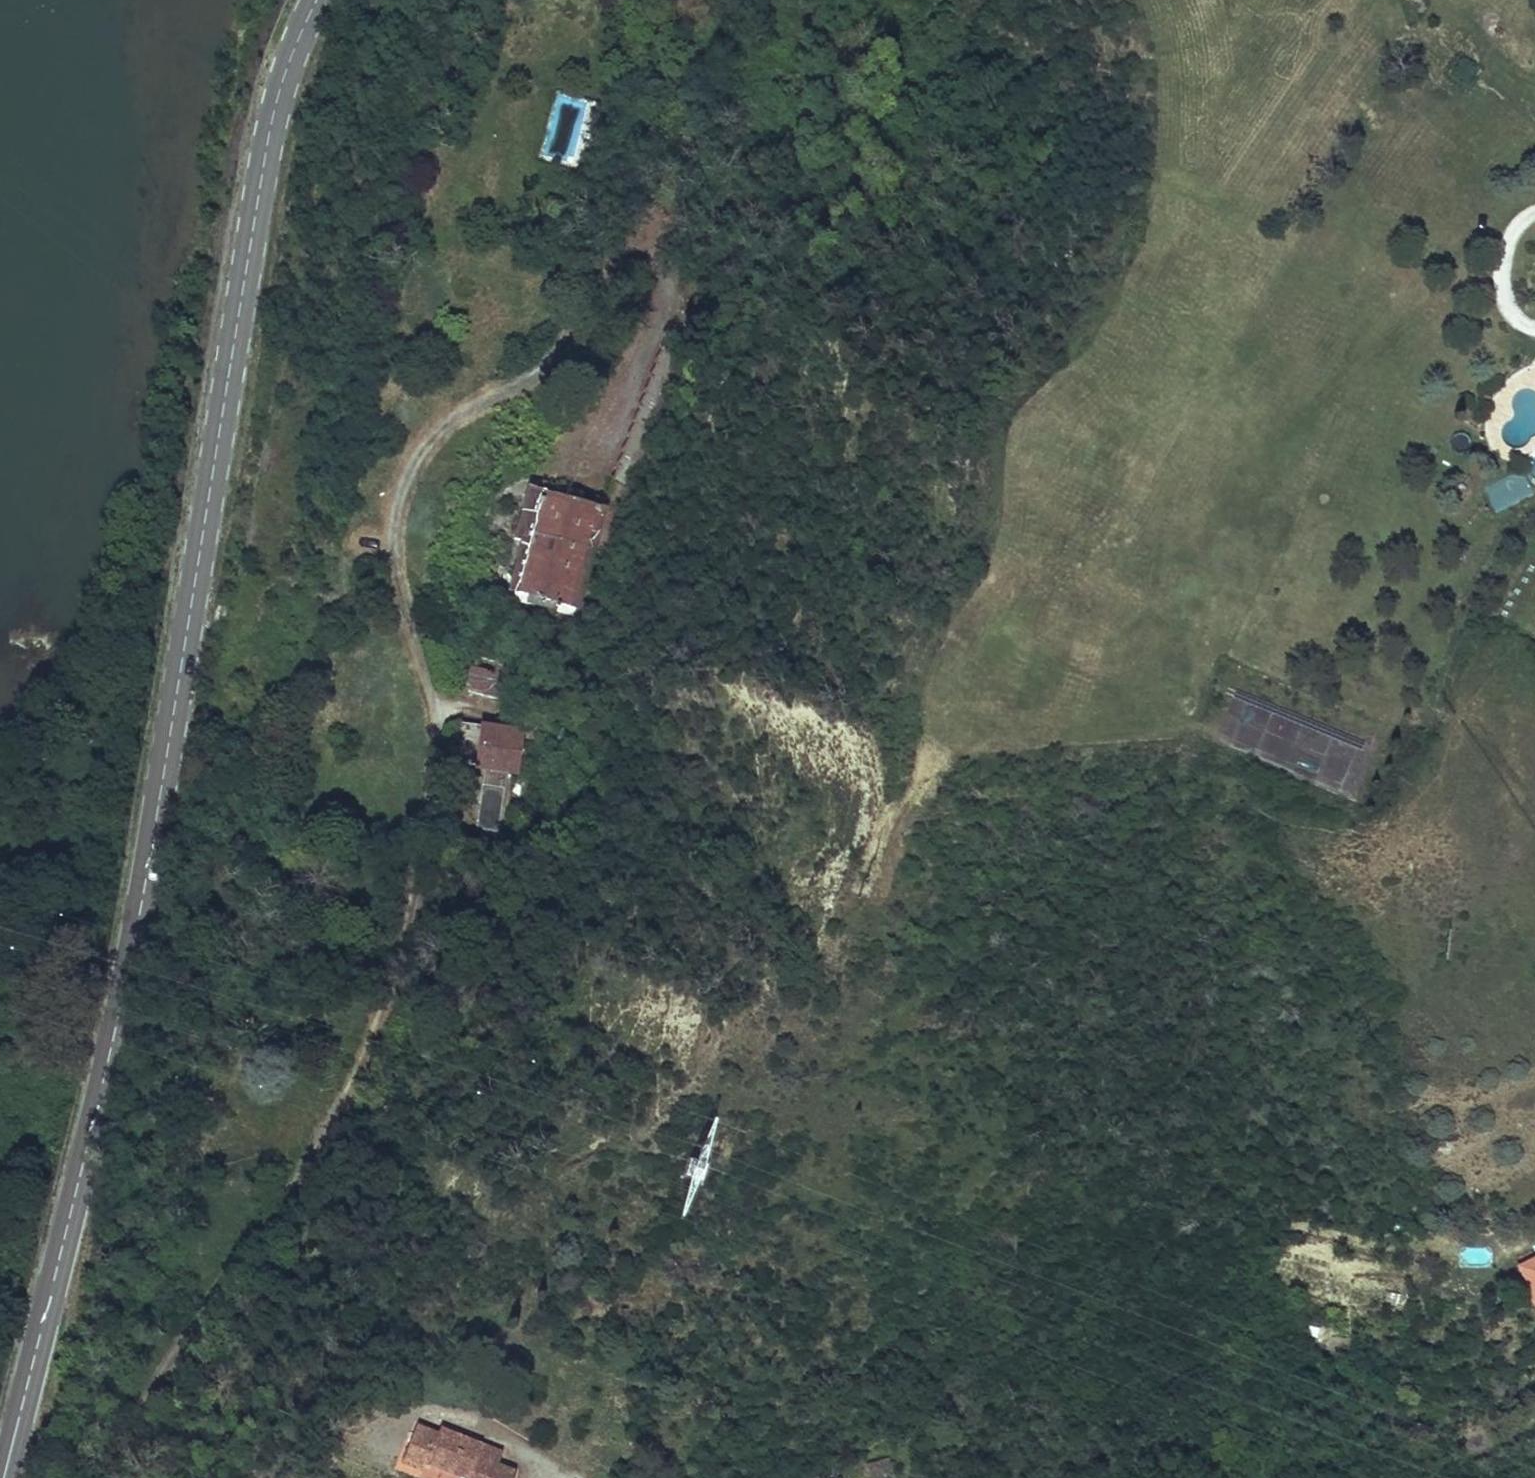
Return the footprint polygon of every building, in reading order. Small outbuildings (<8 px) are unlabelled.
[(594,619),(599,602),(589,599),(601,547),(610,550),(616,550),(618,543),(625,546),(631,523),(627,521),(628,518),(621,515),(621,512),(627,507),(628,500),(626,498),(688,336),(712,279),(685,268),(661,325),(603,474),(609,477),(606,485),(614,490),(611,495),(603,493),(599,498),(586,493),(588,481),(572,478),(567,490),(532,483),(519,534),(529,538),(525,563),(518,588),(524,589),(522,596),(542,601),(540,608),(561,615),(559,621),(581,627),(584,617),(594,619)] [(468,683),(511,693),(522,645),(479,636),(468,683)] [(522,723),(484,720),(480,762),(519,765),(520,756),(539,758),(541,743),(520,741),(522,723)] [(526,724),(525,736),(537,737),(538,725),(526,724)] [(1522,1265),(1534,1292),(1534,1259),(1522,1265)] [(437,1427),(434,1434),(413,1426),(399,1464),(422,1473),(425,1465),(459,1477),(511,1477),(514,1472),(497,1465),(502,1452),(437,1427)] [(869,1465),(873,1477),(895,1477),(889,1458),(869,1465)]
